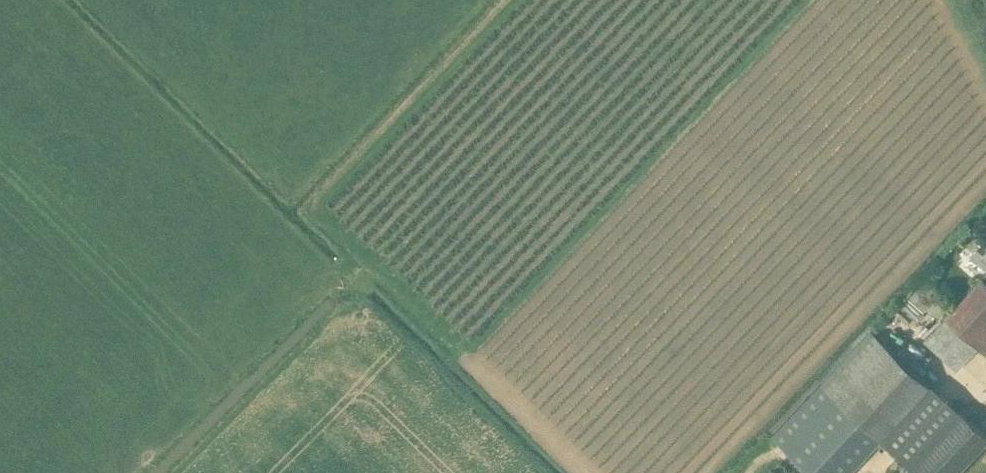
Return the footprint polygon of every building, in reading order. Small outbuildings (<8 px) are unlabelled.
[(973,253),(985,266),(985,239),(973,253)] [(946,315),(985,351),(985,278),(983,275),(946,315)] [(820,382),(773,434),(815,472),(849,472),(881,438),(909,464),(902,472),(957,472),(985,443),(985,433),(931,382),(930,384),(871,328),(820,382)]
